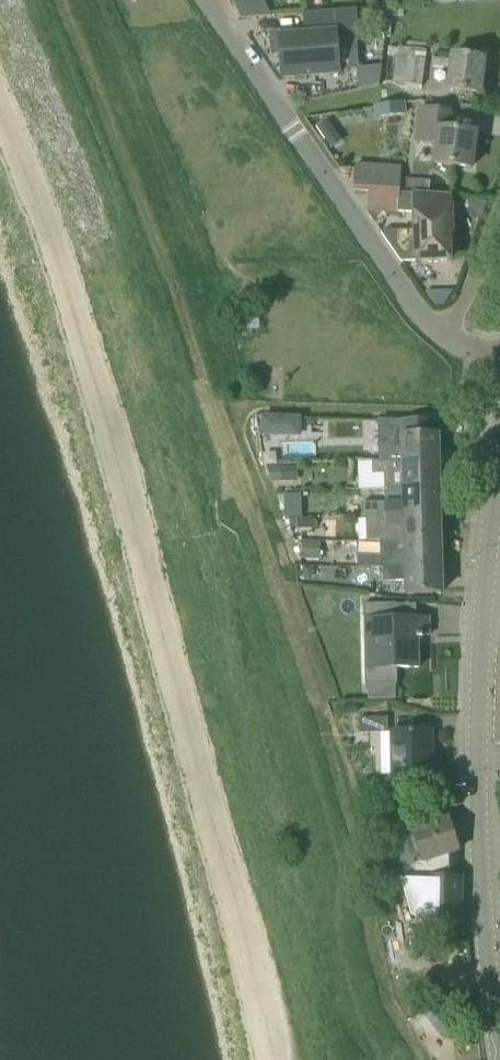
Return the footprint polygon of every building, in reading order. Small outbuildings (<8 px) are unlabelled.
[(240,18),(271,16),(263,0),(237,0),(238,1),(234,3),(240,18)] [(404,7),(390,8),(391,18),(405,17),(404,7)] [(338,10),(303,13),(305,32),(295,33),(294,29),(270,31),(272,55),(281,55),(283,78),(340,74),(337,43),(360,41),(357,9),(338,10)] [(423,85),(427,49),(398,46),(393,81),(423,85)] [(451,68),(448,89),(480,93),(485,58),(453,54),(452,55),(434,53),(433,66),(451,68)] [(379,81),(379,67),(357,69),(359,89),(380,85),(379,81)] [(405,102),(374,106),(376,119),(407,114),(405,102)] [(471,168),(476,132),(449,128),(451,111),(420,107),(416,141),(437,143),(434,163),(471,168)] [(316,127),(323,137),(335,129),(328,119),(316,127)] [(353,190),(369,191),(399,192),(401,168),(355,165),(353,190)] [(451,196),(430,194),(399,192),(369,191),(368,210),(413,213),(414,220),(415,261),(451,260),(450,234),(453,234),(451,196)] [(302,435),(302,416),(261,416),(261,435),(302,435)] [(381,447),(372,447),(372,461),(438,461),(437,430),(402,431),(403,442),(381,443),(381,447)] [(438,461),(372,461),(358,462),(359,489),(385,489),(404,489),(439,487),(438,461)] [(298,481),(297,466),(279,466),(280,481),(298,481)] [(287,506),(303,505),(302,482),(286,483),(287,506)] [(362,516),(366,516),(387,515),(439,514),(439,487),(404,489),(385,489),(385,502),(361,502),(362,516)] [(302,516),(302,507),(285,508),(285,517),(302,516)] [(387,515),(366,516),(366,527),(386,527),(386,541),(405,541),(440,540),(439,514),(387,515)] [(291,518),(290,527),(315,527),(315,518),(291,518)] [(380,553),(358,553),(358,567),(381,567),(381,568),(441,566),(440,540),(405,541),(386,541),(380,541),(380,553)] [(320,557),(320,542),(301,542),(301,558),(320,558),(320,557)] [(315,566),(302,565),(301,578),(309,578),(315,574),(315,566)] [(441,593),(441,566),(381,568),(383,569),(384,582),(406,582),(407,594),(441,593)] [(366,685),(369,684),(397,684),(397,668),(419,667),(418,637),(423,637),(423,635),(429,635),(429,618),(397,619),(397,603),(364,604),(366,685)] [(388,717),(359,718),(359,733),(388,733),(388,717)] [(431,732),(431,731),(394,731),(394,775),(432,774),(432,756),(430,756),(429,732),(431,732)] [(396,781),(380,788),(386,804),(403,798),(396,781)] [(448,818),(425,825),(420,810),(411,813),(388,821),(403,868),(458,850),(448,818)] [(459,920),(460,879),(451,879),(451,873),(458,873),(458,850),(403,868),(407,881),(417,917),(459,920)] [(407,881),(403,868),(374,878),(379,890),(407,881)] [(420,959),(413,920),(387,925),(394,963),(420,959)] [(427,1013),(448,1038),(458,1030),(437,1004),(427,1013)] [(458,1030),(448,1038),(452,1044),(463,1036),(458,1030)]
